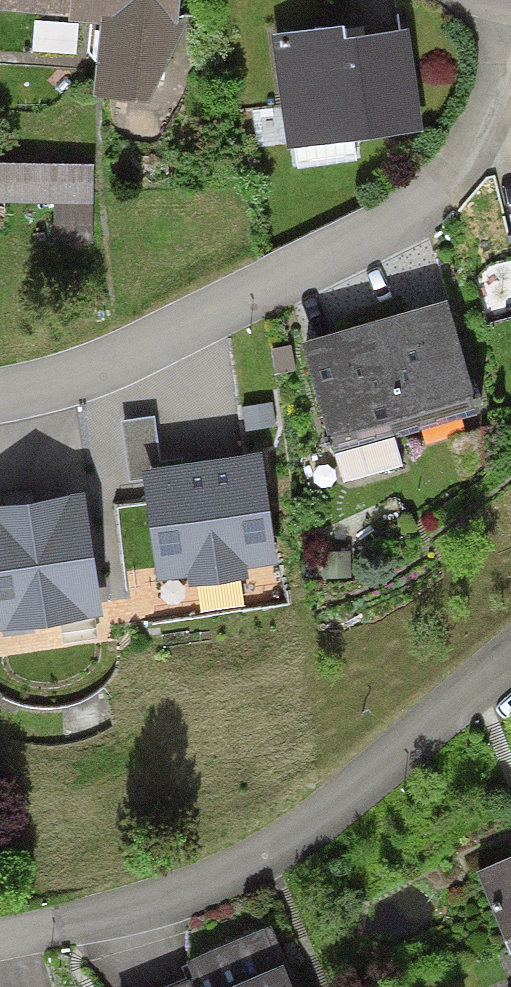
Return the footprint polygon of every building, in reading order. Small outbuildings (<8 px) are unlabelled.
[(71,0),(0,0),(0,11),(69,17),(71,0)] [(69,17),(69,21),(101,24),(95,100),(147,104),(187,22),(177,22),(180,0),(71,0),(69,17)] [(344,27),(272,37),(287,149),(294,148),(353,140),(424,130),(410,29),(346,38),(344,27)] [(356,161),(353,140),(294,148),(297,168),(356,161)] [(92,165),(0,162),(0,202),(55,204),(54,233),(91,234),(92,165)] [(446,300),(375,321),(408,433),(479,412),(446,300)] [(334,455),(408,433),(375,321),(301,343),(334,455)] [(272,403),(242,407),(246,432),(275,428),(272,403)] [(132,481),(143,480),(142,471),(161,468),(160,462),(154,417),(123,421),(132,481)] [(161,468),(142,471),(143,480),(157,581),(187,577),(188,588),(248,580),(247,570),(277,566),(262,454),(183,465),(161,468)] [(182,459),(160,462),(161,468),(183,465),(182,459)] [(0,506),(0,632),(103,617),(84,493),(0,506)] [(477,873),(510,955),(510,858),(477,873)] [(188,978),(192,986),(295,986),(271,927),(190,962),(188,978)] [(188,978),(168,986),(192,986),(188,978)]
